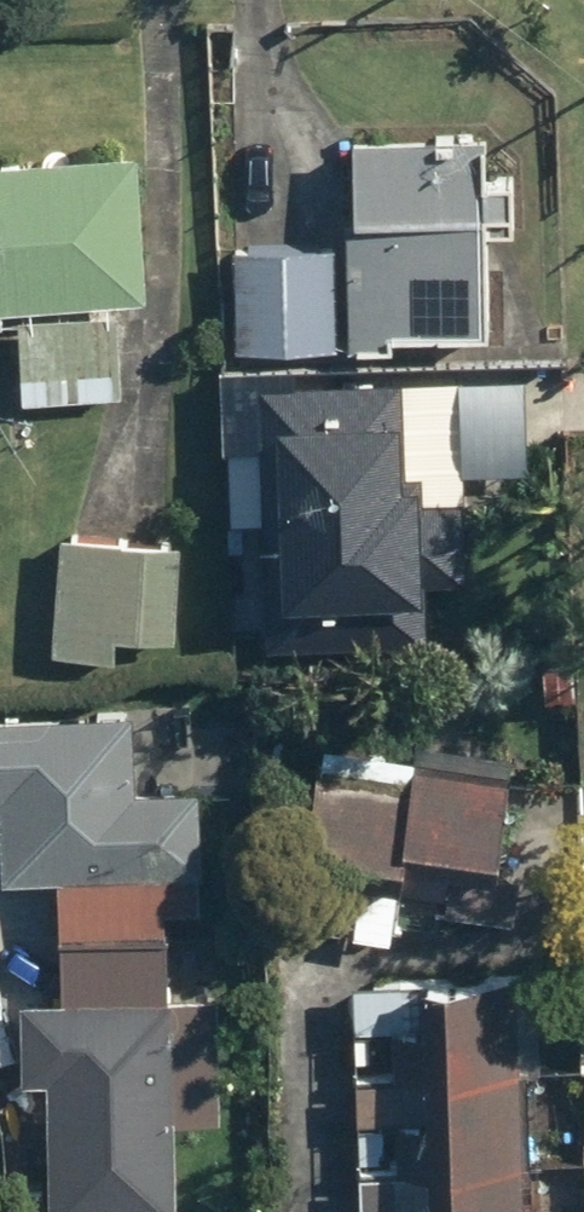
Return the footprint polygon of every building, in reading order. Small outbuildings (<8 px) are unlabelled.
[(343,236),(341,348),(394,349),(394,328),(488,330),(490,230),(521,231),(522,174),(490,174),(490,141),(344,139),(343,236)] [(0,156),(0,331),(24,331),(25,404),(127,402),(124,303),(145,302),(142,153),(0,156)] [(343,236),(228,234),(227,347),(291,348),(341,348),(343,236)] [(291,355),(227,354),(224,516),(269,517),(267,631),(315,631),(315,595),(463,598),(466,379),(291,377),(291,355)] [(176,529),(61,528),(60,657),(115,657),(115,637),(176,638),(176,529)] [(0,709),(0,798),(1,798),(0,859),(0,871),(64,872),(63,942),(167,944),(168,907),(204,908),(206,787),(142,786),(143,712),(0,709)] [(515,762),(320,740),(307,855),(354,861),(346,927),(433,937),(435,920),(519,929),(524,885),(501,883),(515,762)] [(63,942),(62,1008),(27,1007),(25,1078),(52,1079),(50,1211),(56,1211),(177,1211),(179,1118),(233,1119),(235,997),(172,995),(173,944),(167,944),(63,942)] [(334,984),(341,1211),(578,1211),(571,978),(334,984)]
